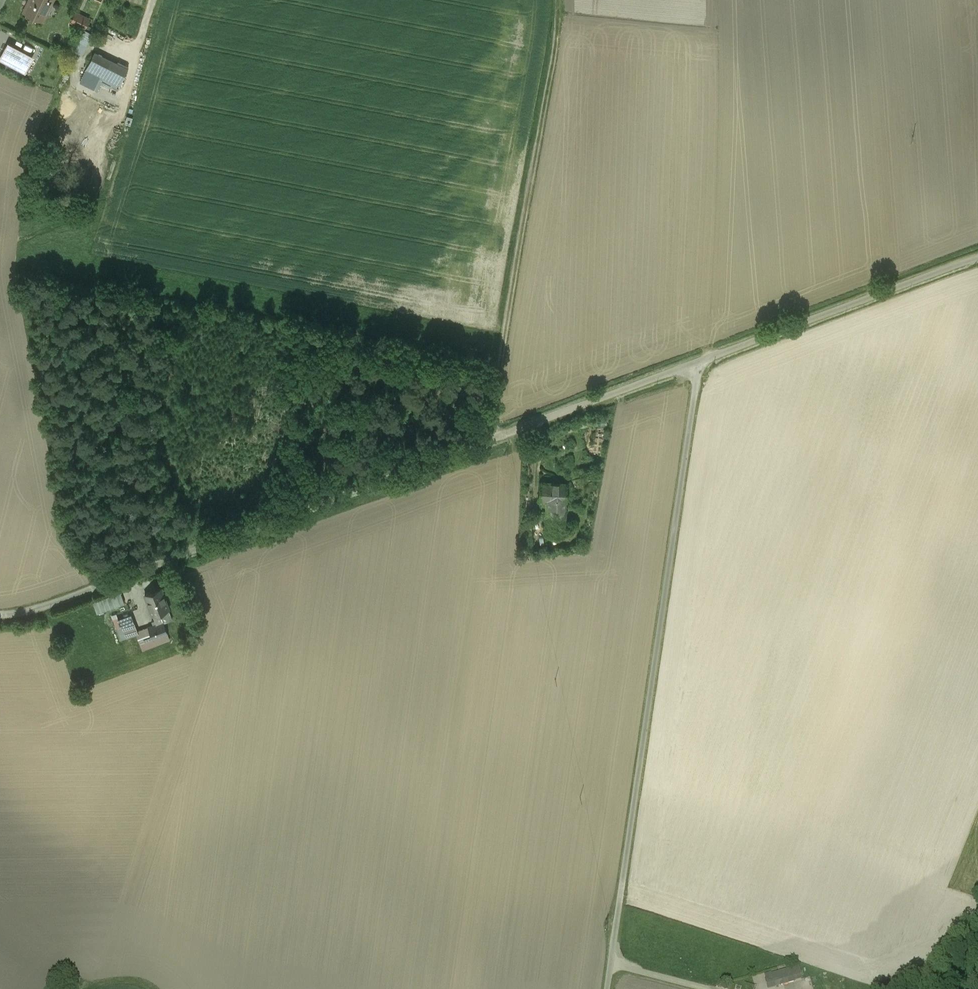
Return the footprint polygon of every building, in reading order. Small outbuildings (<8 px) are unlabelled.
[(23,11),(43,20),(53,0),(29,0),(23,11)] [(89,18),(76,12),(72,21),(84,27),(89,18)] [(8,46),(0,60),(23,72),(31,58),(8,46)] [(122,65),(95,52),(87,68),(103,76),(104,75),(115,81),(122,65)] [(567,483),(541,482),(540,498),(548,499),(546,532),(563,534),(565,499),(566,499),(567,483)] [(161,587),(145,594),(155,620),(152,621),(153,625),(163,621),(164,621),(172,618),(161,587)] [(131,615),(118,619),(121,626),(117,628),(121,639),(137,633),(143,649),(170,639),(164,621),(163,621),(153,625),(148,627),(137,631),(131,615)] [(791,968),(771,974),(772,979),(774,979),(776,986),(795,981),(791,968)]
